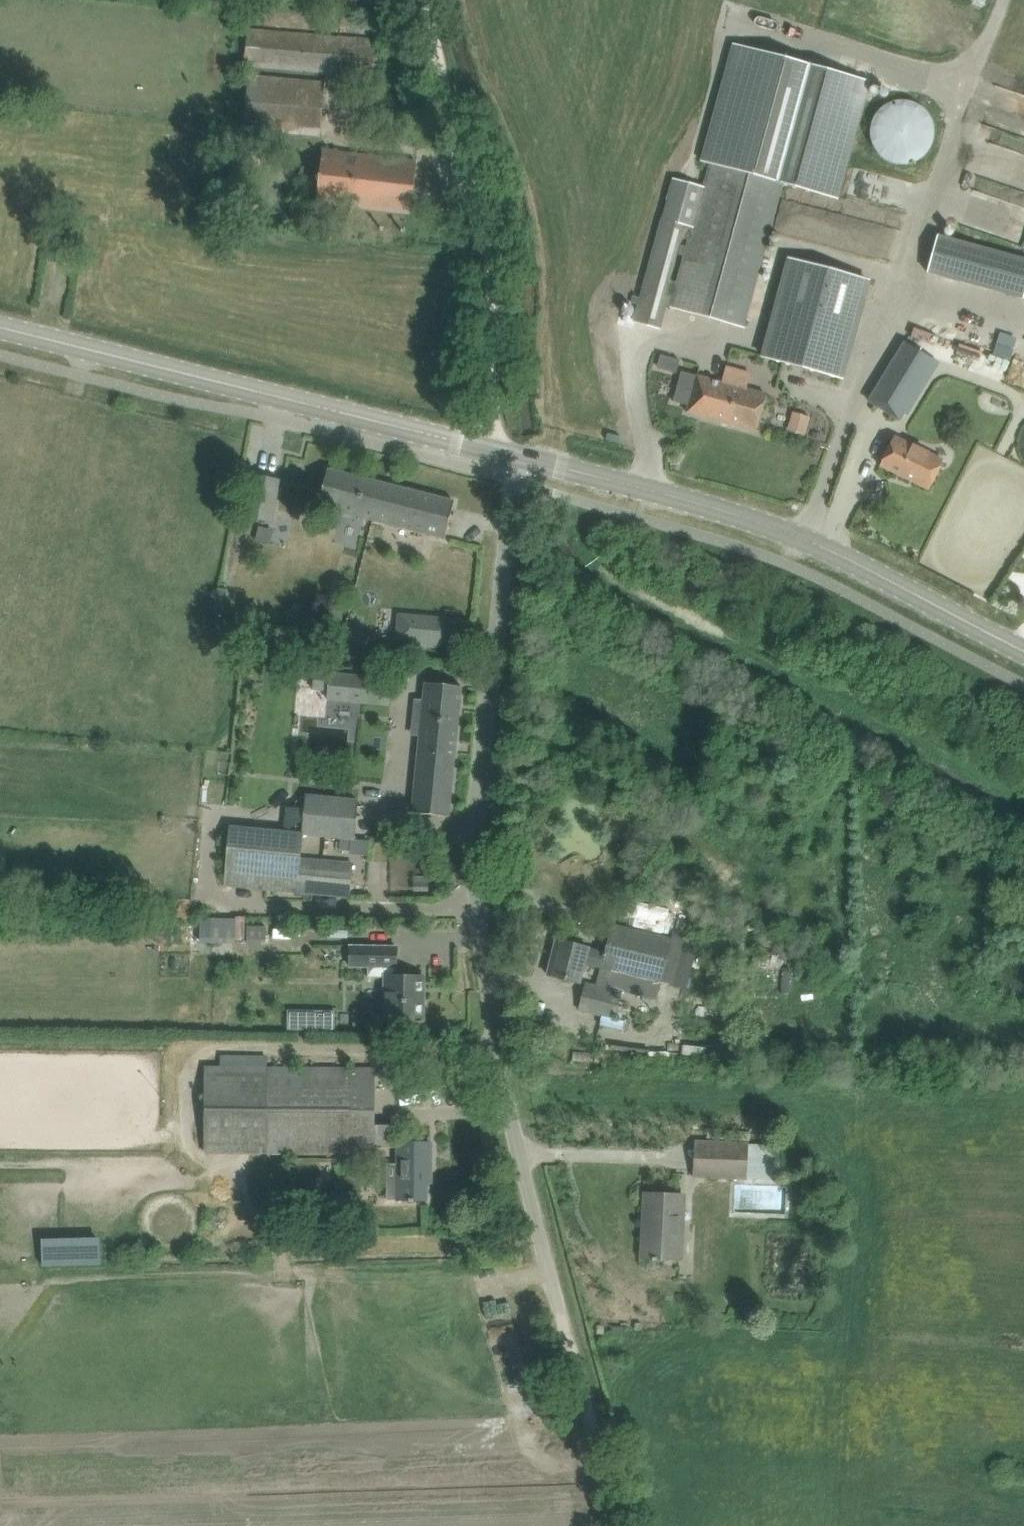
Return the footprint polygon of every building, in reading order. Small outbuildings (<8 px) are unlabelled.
[(247,30),(244,66),(381,77),(384,41),(247,30)] [(871,81),(814,65),(738,45),(701,185),(673,178),(634,320),(660,327),(666,304),(743,325),(782,183),(839,198),(871,81)] [(249,73),(243,129),(319,136),(325,80),(249,73)] [(871,128),(871,131),(871,133),(871,135),(872,138),(872,140),(874,144),(875,146),(877,149),(878,151),(881,154),(884,156),(886,158),(890,160),(892,160),(894,161),(898,162),(903,162),(907,162),(910,162),(914,160),(915,160),(917,159),(920,157),(922,155),(925,153),(928,150),(930,147),(932,143),(933,140),(933,138),(934,136),(934,134),(934,131),(934,129),(934,126),(933,124),(933,122),(932,119),(931,117),(930,115),(929,113),(927,111),(926,109),(924,108),(921,105),(919,104),(915,102),(911,100),(909,100),(905,99),(902,99),(899,99),(895,100),(893,100),(890,102),(888,103),(884,105),(883,106),(880,109),(877,112),(875,114),(874,116),(873,120),(872,122),(872,124),(871,126),(871,128)] [(322,151),(318,183),(316,203),(411,214),(417,162),(322,151)] [(938,235),(928,273),(964,282),(974,245),(938,235)] [(81,254),(66,250),(63,262),(70,264),(78,266),(81,254)] [(868,279),(790,258),(764,356),(842,377),(868,279)] [(904,341),(867,401),(868,401),(900,421),(905,413),(908,415),(940,363),(904,341)] [(1023,387),(1023,364),(1014,360),(1006,379),(1023,387)] [(681,371),(674,401),(690,405),(688,412),(757,431),(767,394),(748,389),(745,389),(747,382),(750,371),(727,365),(722,382),(697,376),(681,371)] [(795,408),(788,428),(806,434),(813,414),(795,408)] [(895,436),(880,466),(929,489),(944,460),(895,436)] [(319,506),(373,520),(378,501),(393,505),(398,486),(328,469),(323,488),(319,506)] [(253,474),(245,517),(272,522),(280,479),(253,474)] [(455,501),(398,486),(393,505),(378,501),(373,520),(445,538),(455,501)] [(262,523),(258,537),(273,541),(277,527),(262,523)] [(221,591),(217,614),(226,615),(230,592),(221,591)] [(441,644),(444,619),(398,615),(395,640),(441,644)] [(314,670),(312,690),(328,691),(328,700),(368,704),(370,676),(314,670)] [(411,812),(449,816),(463,686),(425,682),(423,700),(416,699),(413,724),(420,724),(411,812)] [(338,799),(307,796),(303,833),(335,837),(355,838),(358,801),(338,799)] [(230,823),(228,851),(224,885),(349,896),(352,863),(300,858),(302,830),(230,823)] [(552,975),(571,980),(580,982),(585,962),(600,966),(597,981),(632,989),(657,995),(671,939),(613,924),(606,953),(589,949),(589,948),(560,940),(552,975)] [(267,927),(247,927),(247,945),(267,945),(267,927)] [(383,1021),(426,1021),(426,974),(395,974),(395,968),(399,968),(399,945),(350,945),(349,968),(368,968),(368,977),(383,977),(383,1021)] [(583,984),(576,1008),(616,1019),(622,994),(583,984)] [(288,1009),(288,1029),(305,1029),(306,1009),(288,1009)] [(375,1068),(355,1068),(206,1067),(205,1152),(374,1153),(374,1147),(392,1147),(392,1125),(374,1125),(375,1068)] [(695,1140),(693,1173),(745,1175),(747,1142),(695,1140)] [(387,1164),(387,1199),(398,1199),(410,1199),(410,1201),(414,1201),(414,1199),(427,1200),(427,1182),(425,1182),(425,1171),(431,1171),(431,1143),(398,1143),(398,1163),(387,1164)] [(643,1257),(663,1258),(680,1259),(682,1223),(675,1222),(676,1195),(666,1194),(646,1194),(643,1257)] [(45,1264),(104,1262),(103,1235),(44,1236),(45,1264)] [(742,1307),(741,1315),(753,1316),(754,1308),(742,1307)]
